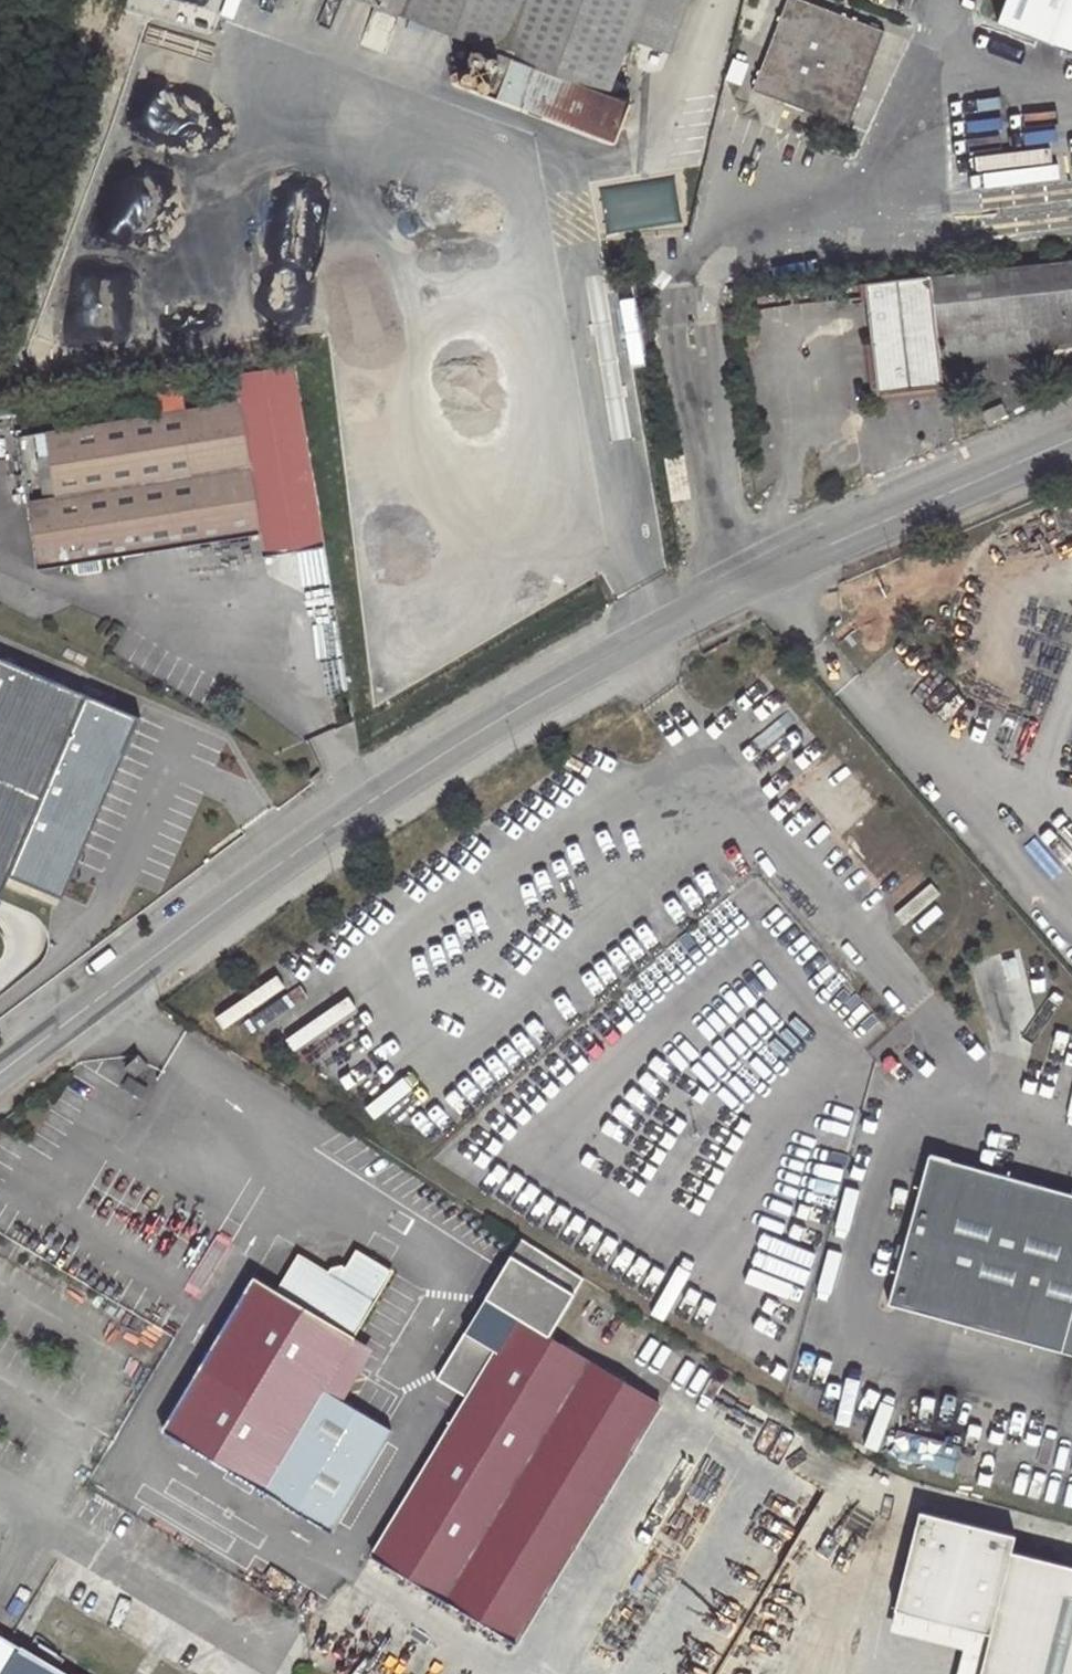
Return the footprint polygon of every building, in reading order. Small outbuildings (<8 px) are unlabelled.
[(473,41),(458,81),(612,141),(627,101),(604,92),(625,34),(666,50),(686,0),(362,0),(473,41)] [(756,86),(795,102),(850,124),(888,29),(814,0),(790,0),(756,86)] [(1001,20),(1071,48),(1071,0),(1009,0),(1001,20)] [(874,394),(940,387),(937,361),(1071,346),(1071,261),(863,284),(874,394)] [(296,361),(238,370),(263,554),(324,546),(296,361)] [(40,566),(123,552),(260,530),(241,400),(103,421),(48,430),(51,456),(39,457),(43,496),(30,498),(32,513),(40,566)] [(987,424),(1006,416),(1001,403),(981,411),(987,424)] [(0,662),(0,891),(5,879),(57,900),(134,718),(0,662)] [(136,1077),(147,1065),(136,1054),(125,1067),(136,1077)] [(1071,1352),(1071,1192),(928,1152),(887,1301),(1071,1352)] [(469,1397),(372,1558),(515,1645),(661,1403),(550,1336),(585,1280),(522,1239),(467,1330),(438,1377),(469,1397)] [(244,1277),(154,1429),(271,1498),(324,1530),(383,1431),(312,1389),(381,1272),(344,1249),(334,1265),(332,1263),(320,1269),(318,1272),(288,1253),(266,1291),(244,1277)] [(929,1512),(905,1611),(1000,1635),(991,1673),(1071,1673),(1071,1565),(1021,1552),(1025,1536),(929,1512)] [(900,1632),(975,1650),(969,1673),(991,1673),(1000,1635),(905,1611),(900,1632)] [(1,1673),(9,1673),(23,1651),(25,1647),(0,1632),(0,1673),(1,1673)] [(23,1651),(9,1673),(61,1673),(23,1651)]
